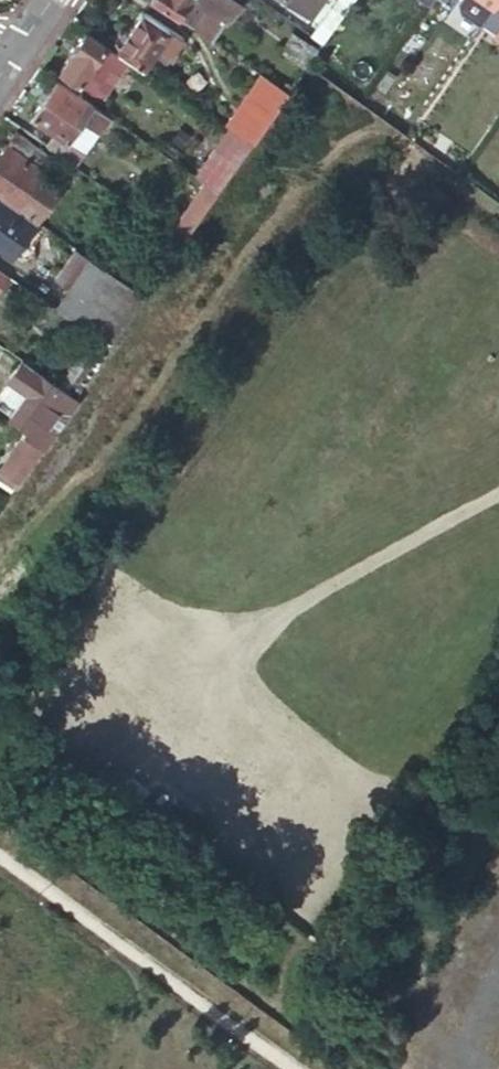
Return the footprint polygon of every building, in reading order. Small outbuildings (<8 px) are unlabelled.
[(211,40),(231,10),(238,0),(152,0),(191,26),(211,40)] [(284,14),(292,2),(290,0),(266,0),(265,2),(284,14)] [(292,2),(299,6),(302,8),(308,13),(317,0),(290,0),(292,2)] [(119,46),(118,48),(142,65),(152,51),(157,54),(161,48),(171,56),(182,39),(143,12),(131,30),(122,27),(114,38),(119,46)] [(308,64),(318,49),(292,30),(279,49),(306,66),(308,64)] [(74,49),(60,70),(92,92),(102,95),(127,59),(85,31),(73,48),(74,49)] [(271,116),(288,91),(263,75),(246,99),(271,116)] [(55,132),(46,146),(73,165),(83,151),(67,140),(93,104),(58,79),(32,116),(55,132)] [(271,116),(246,99),(233,118),(258,135),(271,116)] [(67,140),(83,151),(109,115),(93,104),(67,140)] [(207,183),(219,192),(253,142),(234,129),(197,177),(207,183)] [(37,221),(58,190),(39,177),(53,156),(16,130),(0,154),(0,196),(37,221)] [(172,233),(184,242),(219,192),(207,183),(172,233)] [(37,221),(0,196),(0,248),(13,257),(37,221)] [(96,334),(111,344),(145,296),(89,257),(56,307),(96,334)] [(0,269),(0,288),(9,275),(0,269)] [(113,346),(111,344),(96,334),(60,385),(75,396),(77,393),(81,395),(113,346)] [(28,429),(25,434),(43,446),(53,432),(55,433),(58,429),(38,415),(47,402),(67,416),(81,395),(77,393),(75,396),(60,385),(20,358),(6,379),(27,393),(18,405),(10,417),(28,429)] [(6,379),(0,388),(0,393),(18,405),(27,393),(6,379)] [(58,429),(67,416),(47,402),(38,415),(58,429)] [(8,476),(17,483),(43,446),(25,434),(7,459),(16,465),(8,476)]
